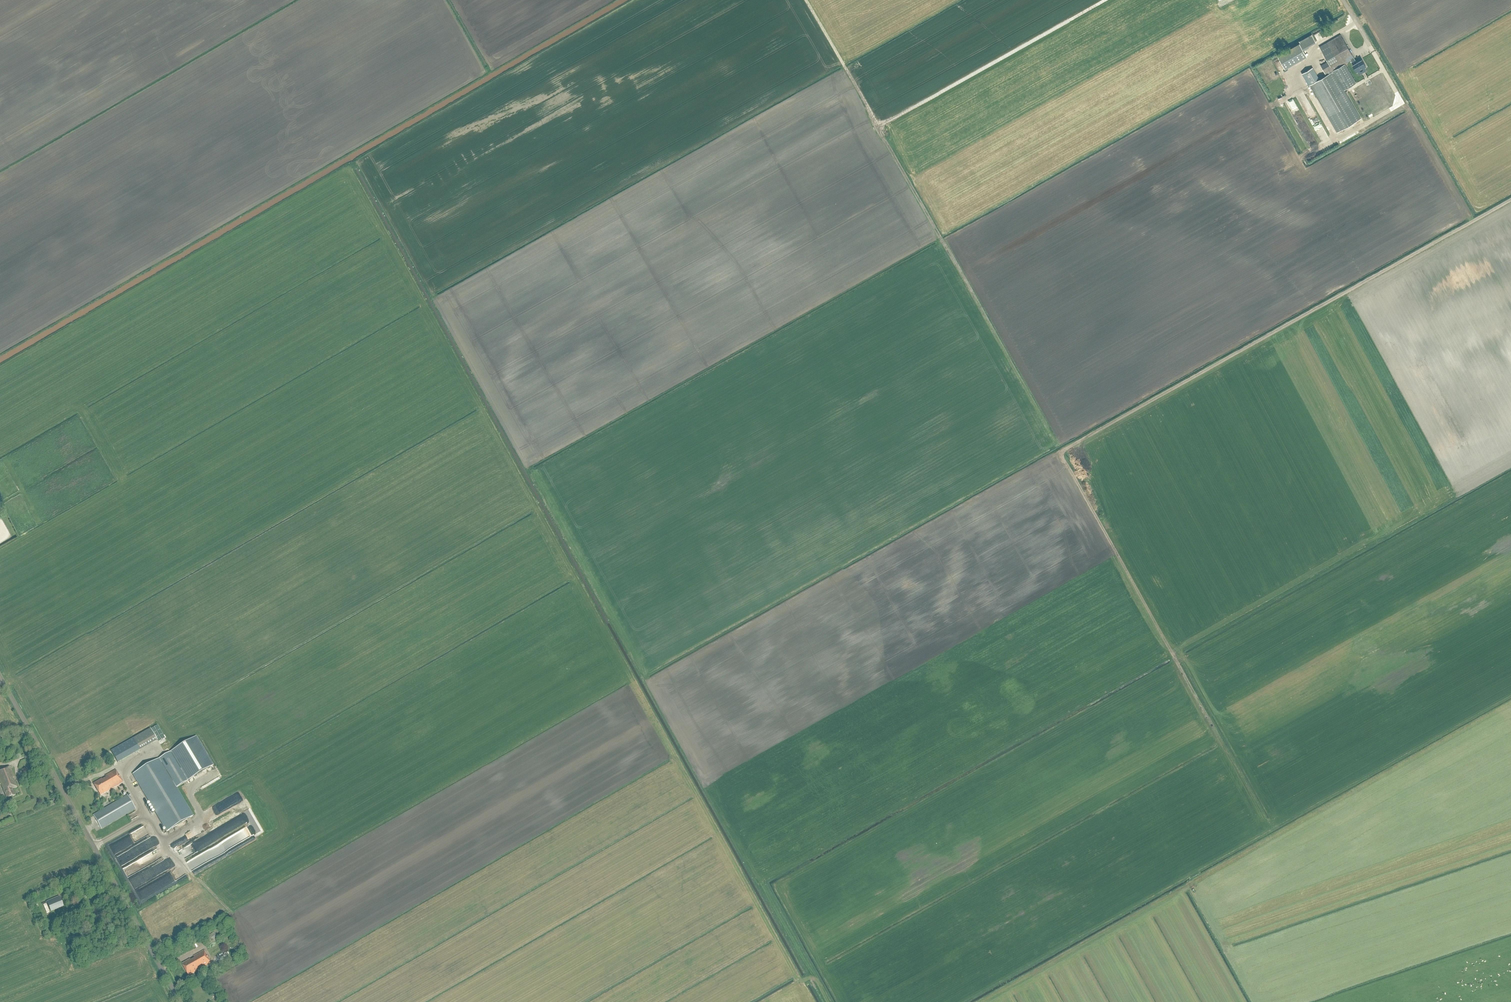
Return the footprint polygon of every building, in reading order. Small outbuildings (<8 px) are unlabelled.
[(1285,68),(1307,56),(1304,50),(1309,47),(1308,46),(1316,42),(1311,33),(1298,41),(1299,42),(1277,55),(1285,68)] [(1310,84),(1328,116),(1337,132),(1361,118),(1352,102),(1344,89),(1356,82),(1345,63),(1351,59),(1354,64),(1353,65),(1356,71),(1364,67),(1361,60),(1357,62),(1341,34),(1319,46),(1328,61),(1320,65),(1326,75),(1319,79),(1312,67),(1301,73),(1308,85),(1310,84)] [(1269,120),(1266,121),(1272,136),(1285,131),(1281,118),(1270,122),(1269,120)] [(117,763),(157,741),(150,730),(111,752),(117,763)] [(133,775),(167,832),(192,817),(175,788),(187,782),(170,753),(133,775)] [(6,799),(14,796),(12,789),(16,788),(14,782),(13,783),(12,779),(14,778),(9,767),(0,770),(0,783),(6,799)] [(27,769),(22,771),(25,778),(30,776),(27,769)] [(100,796),(122,783),(115,770),(105,776),(106,778),(102,781),(101,779),(93,784),(100,796)] [(101,829),(134,809),(127,796),(93,816),(101,829)] [(194,827),(203,824),(201,818),(192,821),(194,827)] [(131,833),(109,843),(113,853),(132,844),(130,840),(133,838),(131,833)] [(144,840),(115,856),(120,864),(149,849),(144,840)] [(176,856),(181,854),(175,841),(170,843),(176,856)] [(130,878),(134,887),(152,879),(148,870),(130,878)] [(157,878),(141,888),(147,896),(151,893),(162,885),(157,878)] [(145,898),(141,889),(136,892),(140,900),(145,898)] [(59,897),(46,902),(50,913),(63,907),(59,897)] [(205,944),(213,940),(217,937),(214,932),(210,935),(203,939),(205,944)] [(188,976),(211,963),(204,951),(193,957),(194,959),(191,961),(190,960),(182,964),(188,976)]
